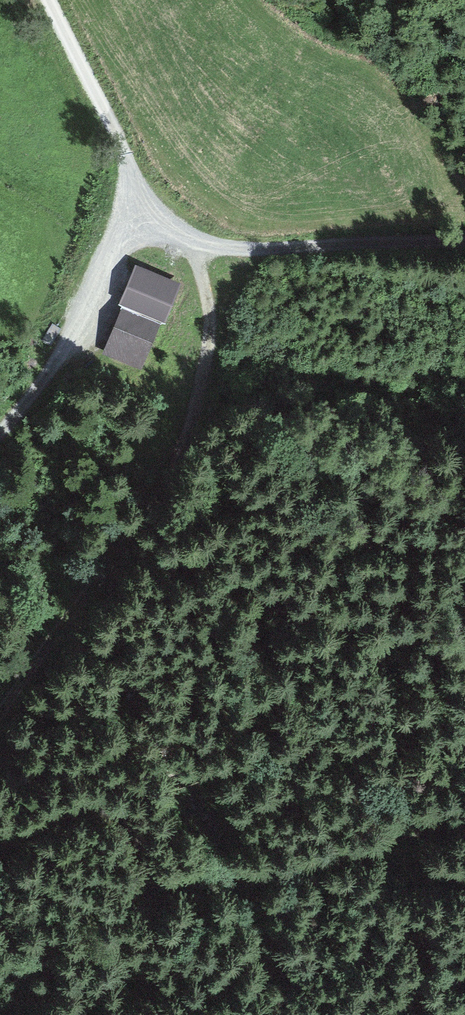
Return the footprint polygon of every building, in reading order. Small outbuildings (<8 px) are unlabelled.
[(177,286),(135,269),(103,352),(145,369),(177,286)]
